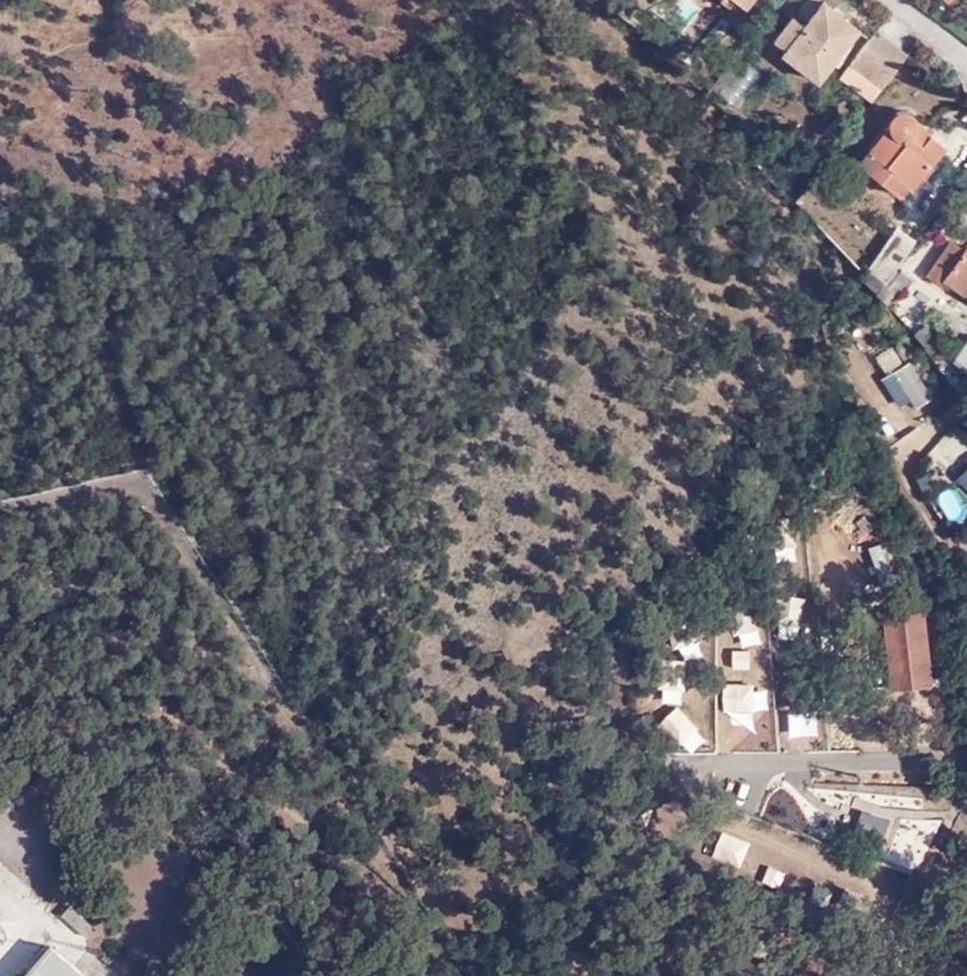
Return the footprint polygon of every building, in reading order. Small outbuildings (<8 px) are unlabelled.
[(737,14),(744,6),(737,0),(719,0),(737,14)] [(857,28),(824,2),(805,26),(792,16),(774,38),(786,49),(782,54),(816,81),(857,28)] [(850,63),(880,86),(904,54),(875,32),(850,63)] [(904,54),(880,86),(882,88),(907,56),(904,54)] [(913,116),(909,111),(900,109),(892,114),(888,121),(857,160),(895,192),(904,180),(909,184),(941,142),(916,121),(913,116)] [(813,215),(823,205),(812,194),(802,203),(813,215)] [(866,267),(884,280),(912,238),(895,225),(866,267)] [(962,250),(949,239),(924,273),(936,283),(941,277),(966,297),(966,253),(962,250)] [(887,305),(909,278),(899,270),(878,296),(887,305)] [(966,372),(966,339),(953,361),(966,372)] [(929,684),(921,609),(883,614),(890,689),(929,684)] [(883,845),(892,819),(854,805),(845,830),(883,845)] [(902,822),(892,819),(883,845),(892,848),(902,822)] [(48,947),(24,975),(83,975),(48,947)]
